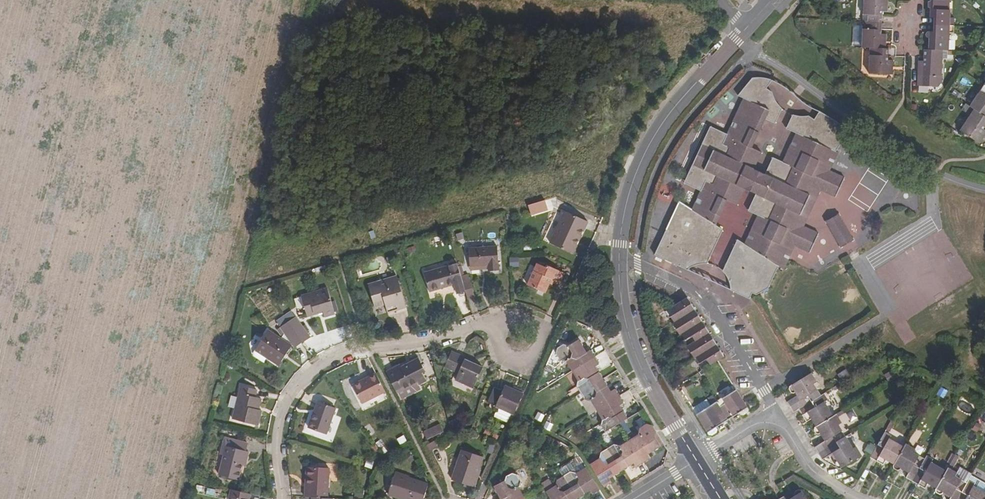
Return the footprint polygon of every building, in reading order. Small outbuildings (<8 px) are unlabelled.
[(862,22),(868,22),(881,23),(882,13),(887,13),(887,7),(882,6),(882,0),(864,0),(862,22)] [(934,25),(950,26),(954,26),(954,18),(949,18),(950,0),(940,0),(931,0),(931,1),(928,3),(928,7),(930,9),(930,18),(934,18),(934,25)] [(868,22),(862,22),(861,47),(869,48),(874,48),(880,48),(880,40),(885,40),(886,34),(881,34),(881,23),(868,22)] [(928,50),(942,50),(942,33),(950,34),(950,26),(934,25),(933,32),(928,32),(926,33),(925,35),(925,36),(926,38),(927,39),(928,39),(928,50)] [(928,50),(924,50),(924,61),(918,61),(918,85),(939,86),(941,83),(942,58),(947,58),(947,51),(942,50),(928,50)] [(679,201),(655,255),(687,270),(689,269),(691,267),(694,266),(696,265),(700,264),(703,264),(706,263),(722,229),(715,224),(726,200),(736,205),(744,188),(755,193),(748,210),(758,215),(744,244),(737,239),(723,270),(724,271),(726,274),(727,277),(729,280),(730,283),(730,286),(731,289),(749,298),(752,293),(757,294),(768,287),(778,265),(783,269),(794,245),(809,251),(818,232),(803,226),(796,222),(812,186),(820,189),(834,196),(843,177),(830,170),(839,153),(836,152),(849,130),(836,123),(831,120),(826,117),(822,115),(818,112),(811,121),(806,117),(805,117),(798,116),(796,116),(791,115),(785,128),(796,133),(782,162),(771,157),(764,174),(752,169),(760,152),(750,148),(763,118),(774,123),(780,108),(778,106),(777,104),(775,102),(774,100),(773,97),(772,94),(771,91),(765,88),(771,79),(768,78),(765,78),(761,77),(758,77),(754,77),(752,77),(738,96),(743,98),(731,125),(727,135),(710,127),(693,164),(710,172),(706,182),(692,210),(679,201)] [(984,117),(984,116),(984,85),(970,107),(974,110),(980,114),(984,117)] [(974,110),(970,107),(966,104),(961,111),(970,116),(960,131),(975,141),(980,133),(984,136),(984,135),(984,131),(983,129),(984,126),(984,117),(980,114),(974,110)] [(714,117),(710,127),(727,135),(731,125),(714,117)] [(979,144),(984,136),(980,133),(975,141),(979,144)] [(693,164),(688,174),(706,182),(710,172),(693,164)] [(879,192),(884,182),(870,175),(865,186),(879,192)] [(812,186),(796,222),(803,226),(820,189),(812,186)] [(550,199),(539,202),(542,213),(553,210),(550,199)] [(823,219),(840,247),(854,238),(838,211),(823,219)] [(565,212),(551,244),(569,253),(576,238),(579,239),(587,223),(565,212)] [(576,238),(569,253),(572,254),(579,239),(576,238)] [(489,265),(489,271),(499,271),(497,246),(469,248),(471,267),(489,265)] [(508,268),(518,268),(518,256),(508,256),(508,268)] [(538,264),(527,286),(545,294),(551,280),(559,284),(564,274),(547,265),(546,268),(538,264)] [(425,273),(430,292),(455,284),(456,289),(464,287),(463,284),(457,265),(450,267),(450,266),(425,273)] [(390,302),(392,310),(406,307),(397,276),(368,284),(375,306),(385,303),(390,302)] [(464,287),(467,299),(475,297),(470,282),(463,284),(464,287)] [(322,311),(324,317),(334,314),(327,288),(301,295),(307,316),(322,311)] [(698,364),(701,370),(718,360),(724,356),(717,344),(710,333),(702,321),(695,309),(688,297),(665,311),(669,318),(671,317),(674,322),(672,323),(680,335),(681,333),(685,340),(683,340),(687,347),(694,358),(696,357),(700,363),(698,364)] [(301,342),(309,336),(295,316),(287,321),(301,342)] [(267,330),(256,347),(268,354),(266,357),(278,365),(292,343),(294,346),(301,342),(287,321),(280,326),(284,332),(280,338),(267,330)] [(566,362),(572,372),(594,357),(590,350),(586,353),(578,340),(568,346),(563,345),(557,349),(556,354),(560,361),(566,362)] [(254,350),(266,357),(268,354),(256,347),(254,350)] [(458,374),(456,381),(474,388),(482,368),(474,364),(474,362),(451,352),(444,369),(458,374)] [(419,388),(417,383),(425,379),(421,371),(424,369),(418,357),(401,366),(399,363),(385,370),(395,391),(399,398),(419,388)] [(576,387),(580,394),(603,379),(594,367),(599,365),(594,357),(572,372),(578,381),(576,387)] [(352,384),(361,402),(385,391),(376,373),(352,384)] [(832,454),(837,461),(835,463),(834,464),(836,468),(839,469),(861,456),(856,447),(853,449),(845,437),(838,425),(842,423),(836,414),(833,416),(824,402),(828,401),(824,394),(820,396),(813,384),(816,382),(810,373),(789,386),(788,390),(791,393),(793,394),(795,393),(800,401),(795,403),(799,410),(806,422),(811,419),(816,427),(814,428),(814,431),(816,434),(818,435),(820,434),(825,441),(815,447),(819,454),(822,459),(823,459),(832,454)] [(591,401),(596,410),(619,397),(614,389),(610,392),(603,379),(580,394),(584,400),(591,401)] [(241,385),(232,419),(257,426),(261,410),(258,409),(260,398),(254,397),(256,389),(241,385)] [(487,404),(495,408),(513,415),(523,394),(505,386),(503,391),(495,387),(487,404)] [(696,414),(710,435),(716,431),(717,429),(716,427),(727,420),(739,413),(740,415),(742,415),(749,411),(736,390),(722,399),(725,403),(719,407),(713,410),(710,406),(696,414)] [(600,426),(604,433),(619,424),(627,419),(619,406),(623,403),(619,397),(596,410),(602,420),(600,426)] [(318,401),(308,428),(326,434),(336,407),(318,401)] [(506,421),(508,415),(495,409),(493,415),(506,421)] [(541,423),(543,415),(536,413),(533,420),(541,423)] [(440,424),(421,432),(425,440),(443,433),(440,424)] [(629,440),(642,462),(649,458),(647,454),(660,446),(654,437),(655,432),(651,426),(646,424),(639,429),(637,436),(629,440)] [(869,457),(883,465),(886,460),(893,464),(892,466),(894,469),(897,471),(899,470),(900,468),(908,472),(905,478),(912,482),(924,489),(927,483),(936,488),(935,490),(935,493),(939,495),(941,494),(943,492),(950,497),(949,498),(984,498),(984,493),(973,487),(975,484),(969,479),(967,483),(955,476),(956,473),(947,468),(946,471),(931,463),(933,459),(926,456),(924,459),(912,452),(914,449),(905,443),(903,447),(889,439),(890,435),(884,432),(869,457)] [(223,456),(218,475),(238,479),(242,460),(245,461),(247,452),(244,451),(246,443),(223,438),(220,455),(223,456)] [(607,448),(621,470),(633,463),(635,467),(642,462),(629,440),(620,446),(613,444),(607,448)] [(433,441),(425,446),(429,452),(437,448),(433,441)] [(589,464),(603,486),(610,482),(607,478),(621,470),(607,448),(600,452),(598,459),(589,464)] [(462,450),(451,479),(472,487),(482,457),(462,450)] [(954,468),(958,457),(951,454),(946,465),(954,468)] [(305,488),(304,498),(312,498),(327,498),(328,468),(309,467),(307,488),(305,488)] [(563,476),(577,498),(589,490),(591,494),(599,490),(584,467),(574,473),(569,472),(563,476)] [(387,493),(403,498),(422,498),(427,484),(395,473),(387,493)] [(523,498),(518,487),(520,482),(517,475),(512,473),(505,476),(503,481),(493,486),(500,498),(521,498),(523,498)] [(577,498),(563,476),(556,480),(554,486),(545,492),(550,498),(575,498),(577,498)] [(542,491),(552,486),(549,480),(539,485),(542,491)] [(361,498),(363,489),(354,487),(352,496),(361,498)] [(233,498),(249,498),(250,494),(230,490),(228,497),(233,498)] [(801,490),(797,490),(794,491),(793,494),(794,496),(790,498),(806,498),(801,490)]
